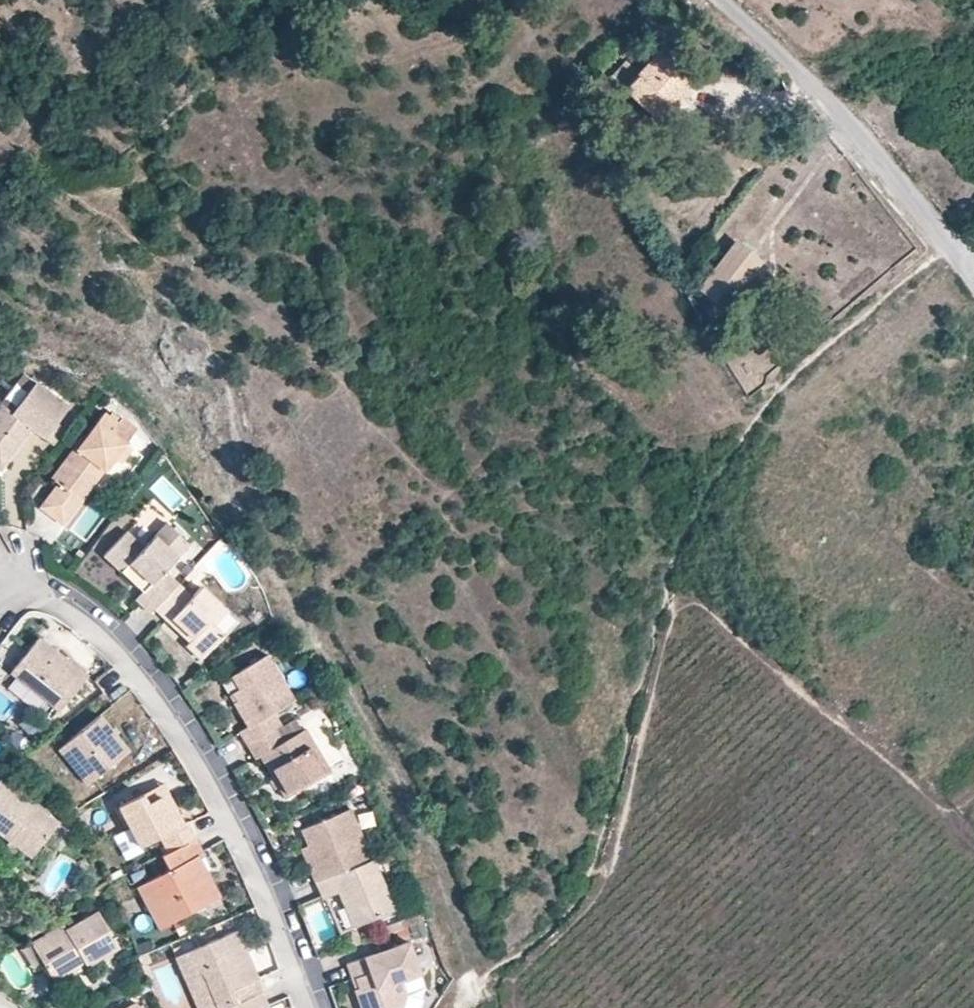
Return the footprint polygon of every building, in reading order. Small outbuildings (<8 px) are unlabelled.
[(662,100),(686,76),(660,49),(638,72),(625,59),(609,75),(653,119),(667,106),(662,100)] [(667,106),(692,82),(686,76),(662,100),(667,106)] [(723,308),(760,260),(735,241),(698,288),(723,308)] [(67,406),(34,381),(11,411),(1,403),(0,404),(0,470),(31,429),(43,438),(67,406)] [(57,483),(39,507),(63,525),(81,501),(80,500),(102,472),(103,472),(113,458),(120,463),(131,447),(125,442),(134,429),(111,412),(109,414),(104,410),(75,448),(73,446),(50,478),(57,483)] [(164,570),(189,544),(166,522),(143,547),(126,531),(103,554),(141,591),(135,599),(150,613),(154,609),(178,583),(164,570)] [(213,624),(226,611),(200,586),(191,596),(178,583),(154,609),(188,641),(185,645),(199,659),(223,634),(213,624)] [(124,625),(141,635),(153,617),(136,606),(124,625)] [(58,710),(86,674),(38,636),(10,672),(58,710)] [(273,712),(293,699),(266,654),(230,675),(238,688),(231,692),(236,700),(232,702),(247,726),(238,731),(247,745),(275,728),(280,725),(273,712)] [(86,784),(128,750),(100,714),(57,749),(86,784)] [(301,730),(293,718),(280,725),(275,728),(282,741),(301,730)] [(330,771),(305,728),(301,730),(282,741),(275,728),(247,745),(255,759),(259,757),(284,798),(330,771)] [(56,822),(0,781),(0,834),(30,856),(56,822)] [(184,824),(162,783),(141,794),(146,803),(160,796),(176,828),(184,824)] [(176,828),(160,796),(146,803),(141,794),(118,806),(130,829),(139,847),(160,836),(168,852),(186,842),(195,838),(196,837),(188,821),(184,824),(176,828)] [(371,859),(349,808),(300,829),(307,845),(322,880),(371,859)] [(139,847),(130,829),(114,837),(126,859),(141,851),(139,847)] [(219,897),(197,854),(202,852),(195,838),(186,842),(168,852),(162,855),(169,869),(137,886),(159,928),(219,897)] [(322,880),(307,845),(300,848),(315,883),(322,880)] [(394,909),(373,859),(371,859),(315,883),(322,899),(338,892),(353,927),(394,909)] [(105,954),(118,946),(96,910),(65,928),(63,924),(31,942),(51,977),(82,959),(86,965),(101,956),(105,954)] [(28,938),(44,928),(40,920),(23,930),(28,938)] [(256,979),(253,980),(241,952),(245,950),(237,929),(175,956),(197,1007),(224,1007),(262,992),(256,979)] [(419,974),(408,941),(345,963),(350,978),(354,977),(358,987),(354,989),(361,1007),(398,1007),(390,985),(402,980),(419,974)] [(103,961),(119,952),(117,947),(105,954),(101,956),(103,961)] [(258,979),(245,950),(241,952),(253,980),(256,979),(258,979)] [(55,984),(86,965),(82,959),(51,977),(55,984)] [(423,986),(419,974),(402,980),(406,993),(423,986)] [(402,980),(390,985),(398,1007),(401,1007),(406,993),(402,980)] [(268,1007),(262,992),(224,1007),(265,1007),(268,1007)]
